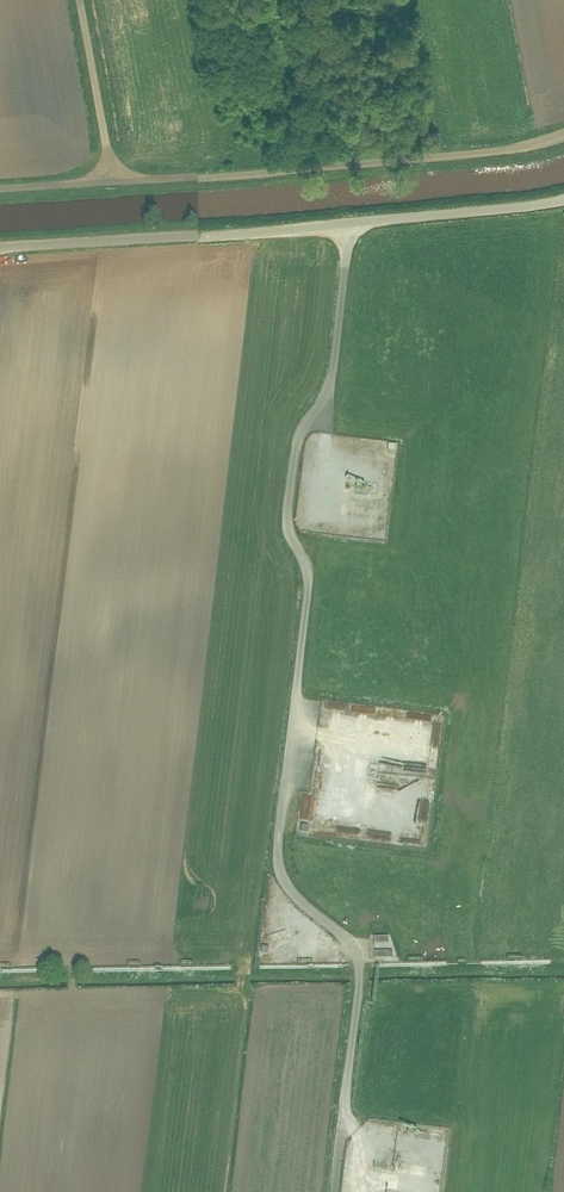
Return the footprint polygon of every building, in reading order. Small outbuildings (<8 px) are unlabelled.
[(313,820),(299,820),(299,835),(313,835),(313,820)]
